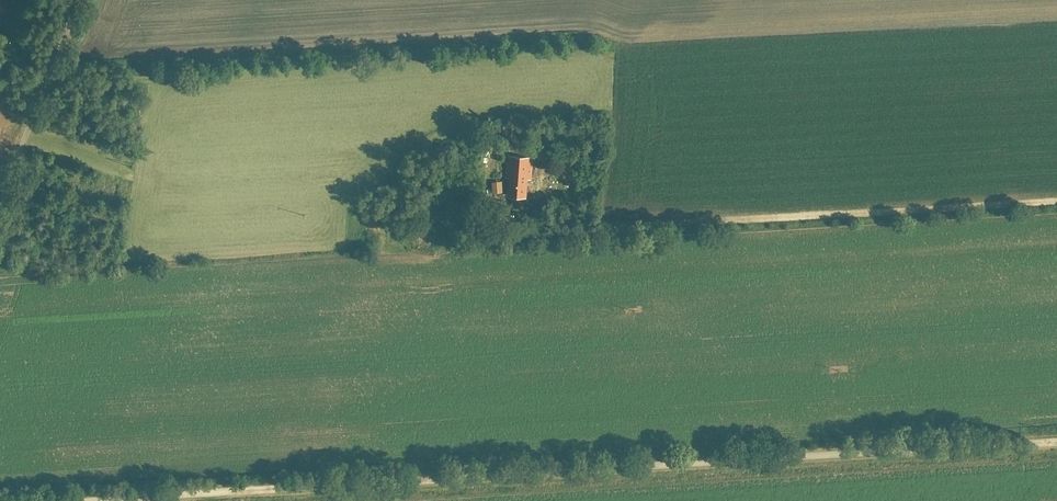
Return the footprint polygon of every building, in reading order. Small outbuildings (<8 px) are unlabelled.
[(500,158),(500,201),(535,201),(535,157),(500,158)]
